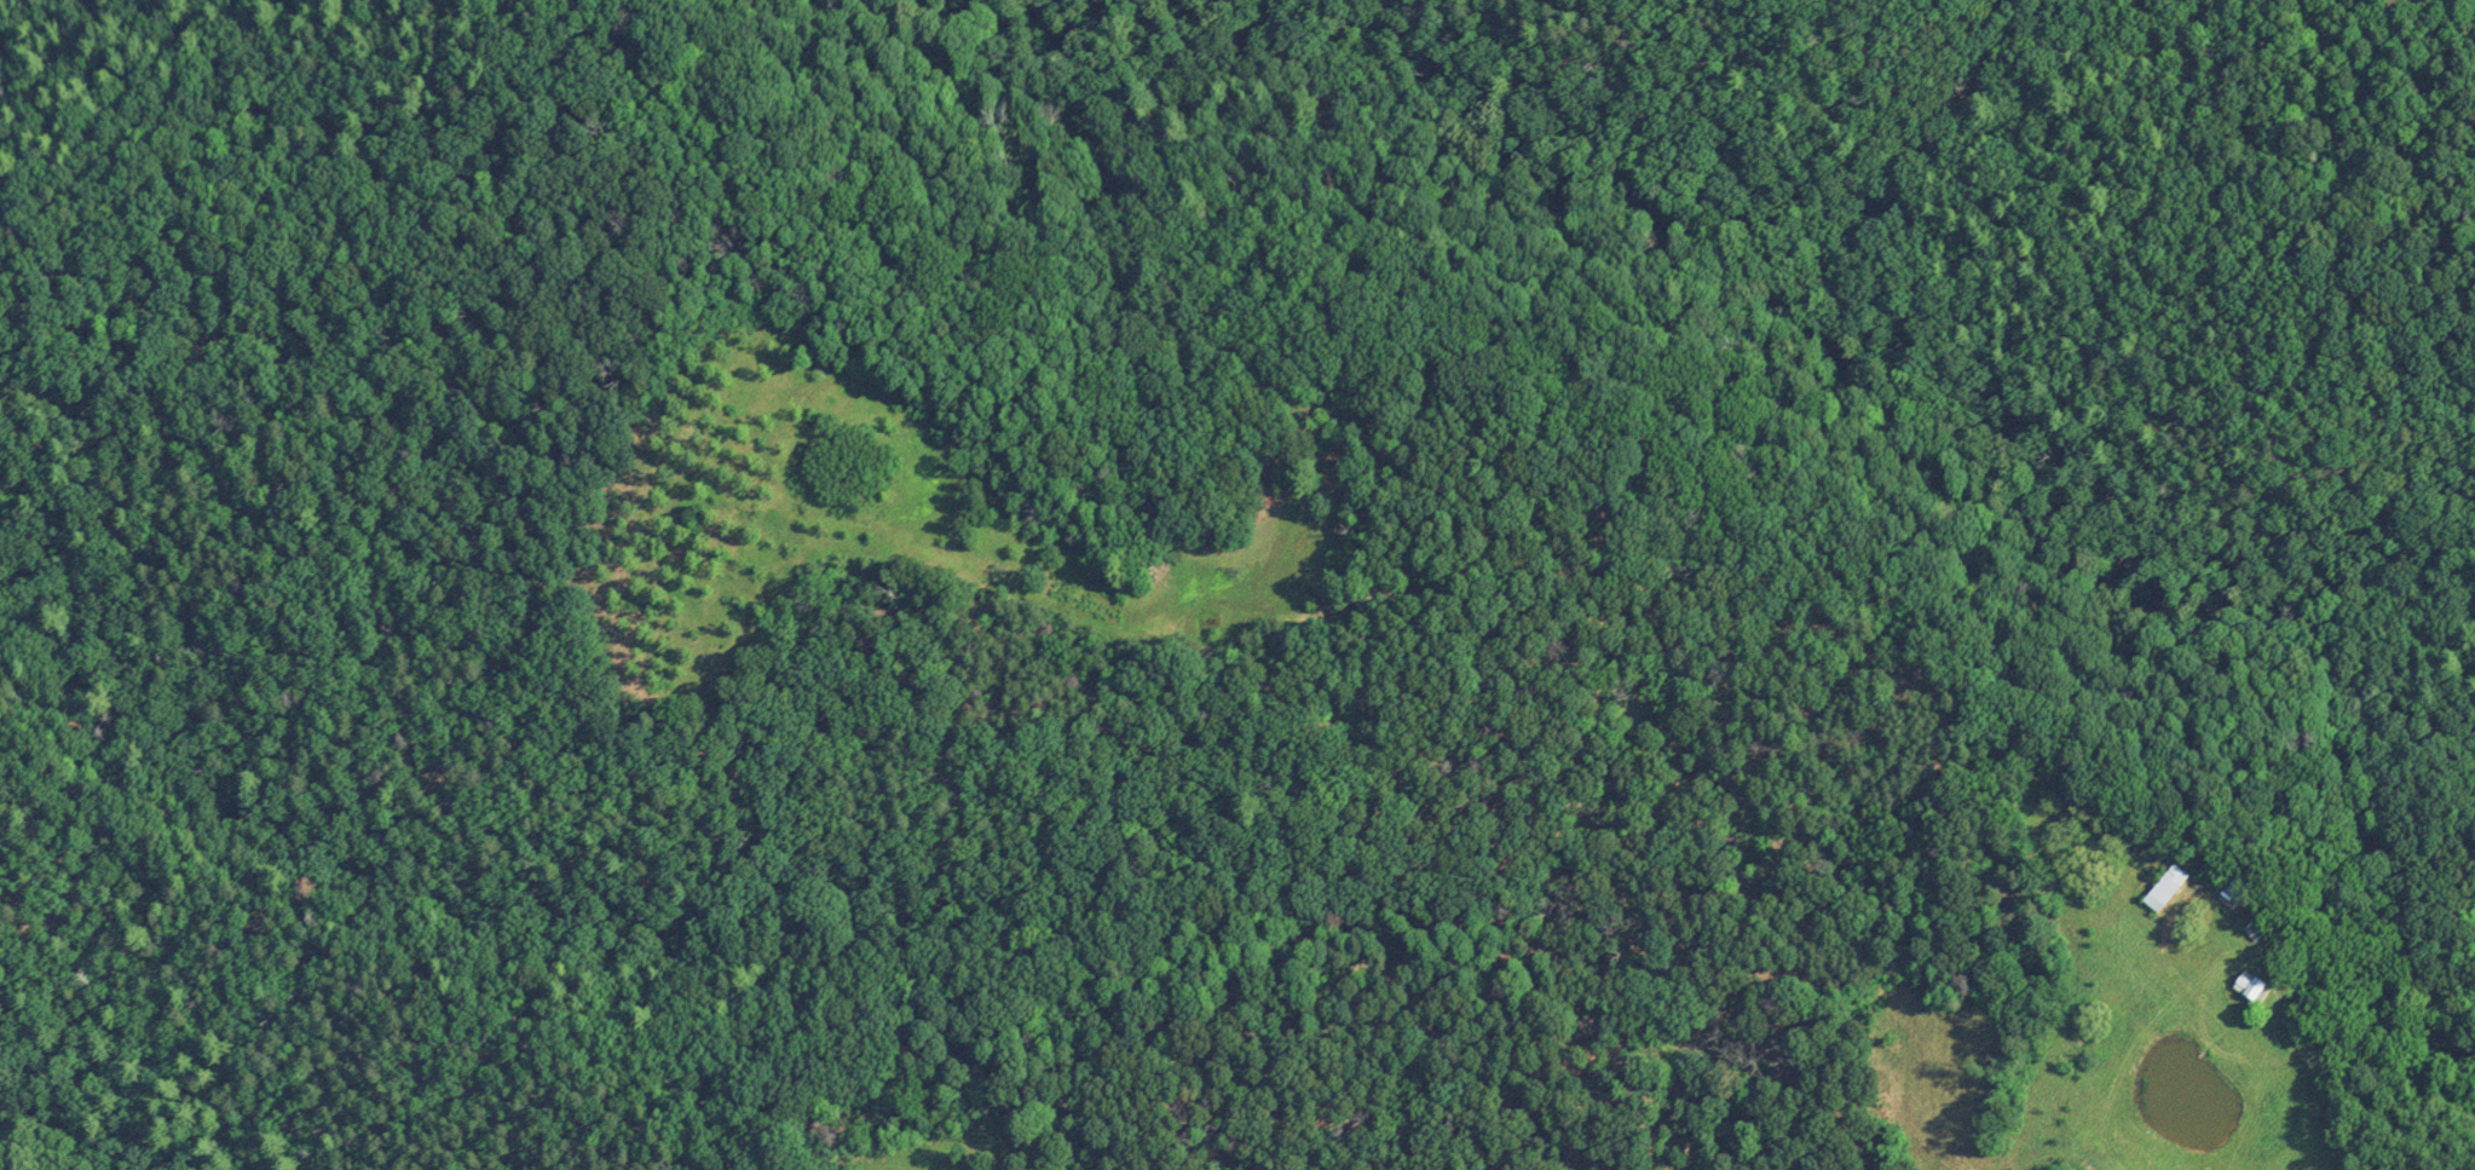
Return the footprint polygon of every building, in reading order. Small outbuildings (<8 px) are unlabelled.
[(2160,913),(2184,882),(2169,870),(2144,901),(2160,913)] [(2254,886),(2238,873),(2218,896),(2233,910),(2254,886)] [(2272,986),(2247,968),(2234,988),(2260,1005),(2272,986)]
